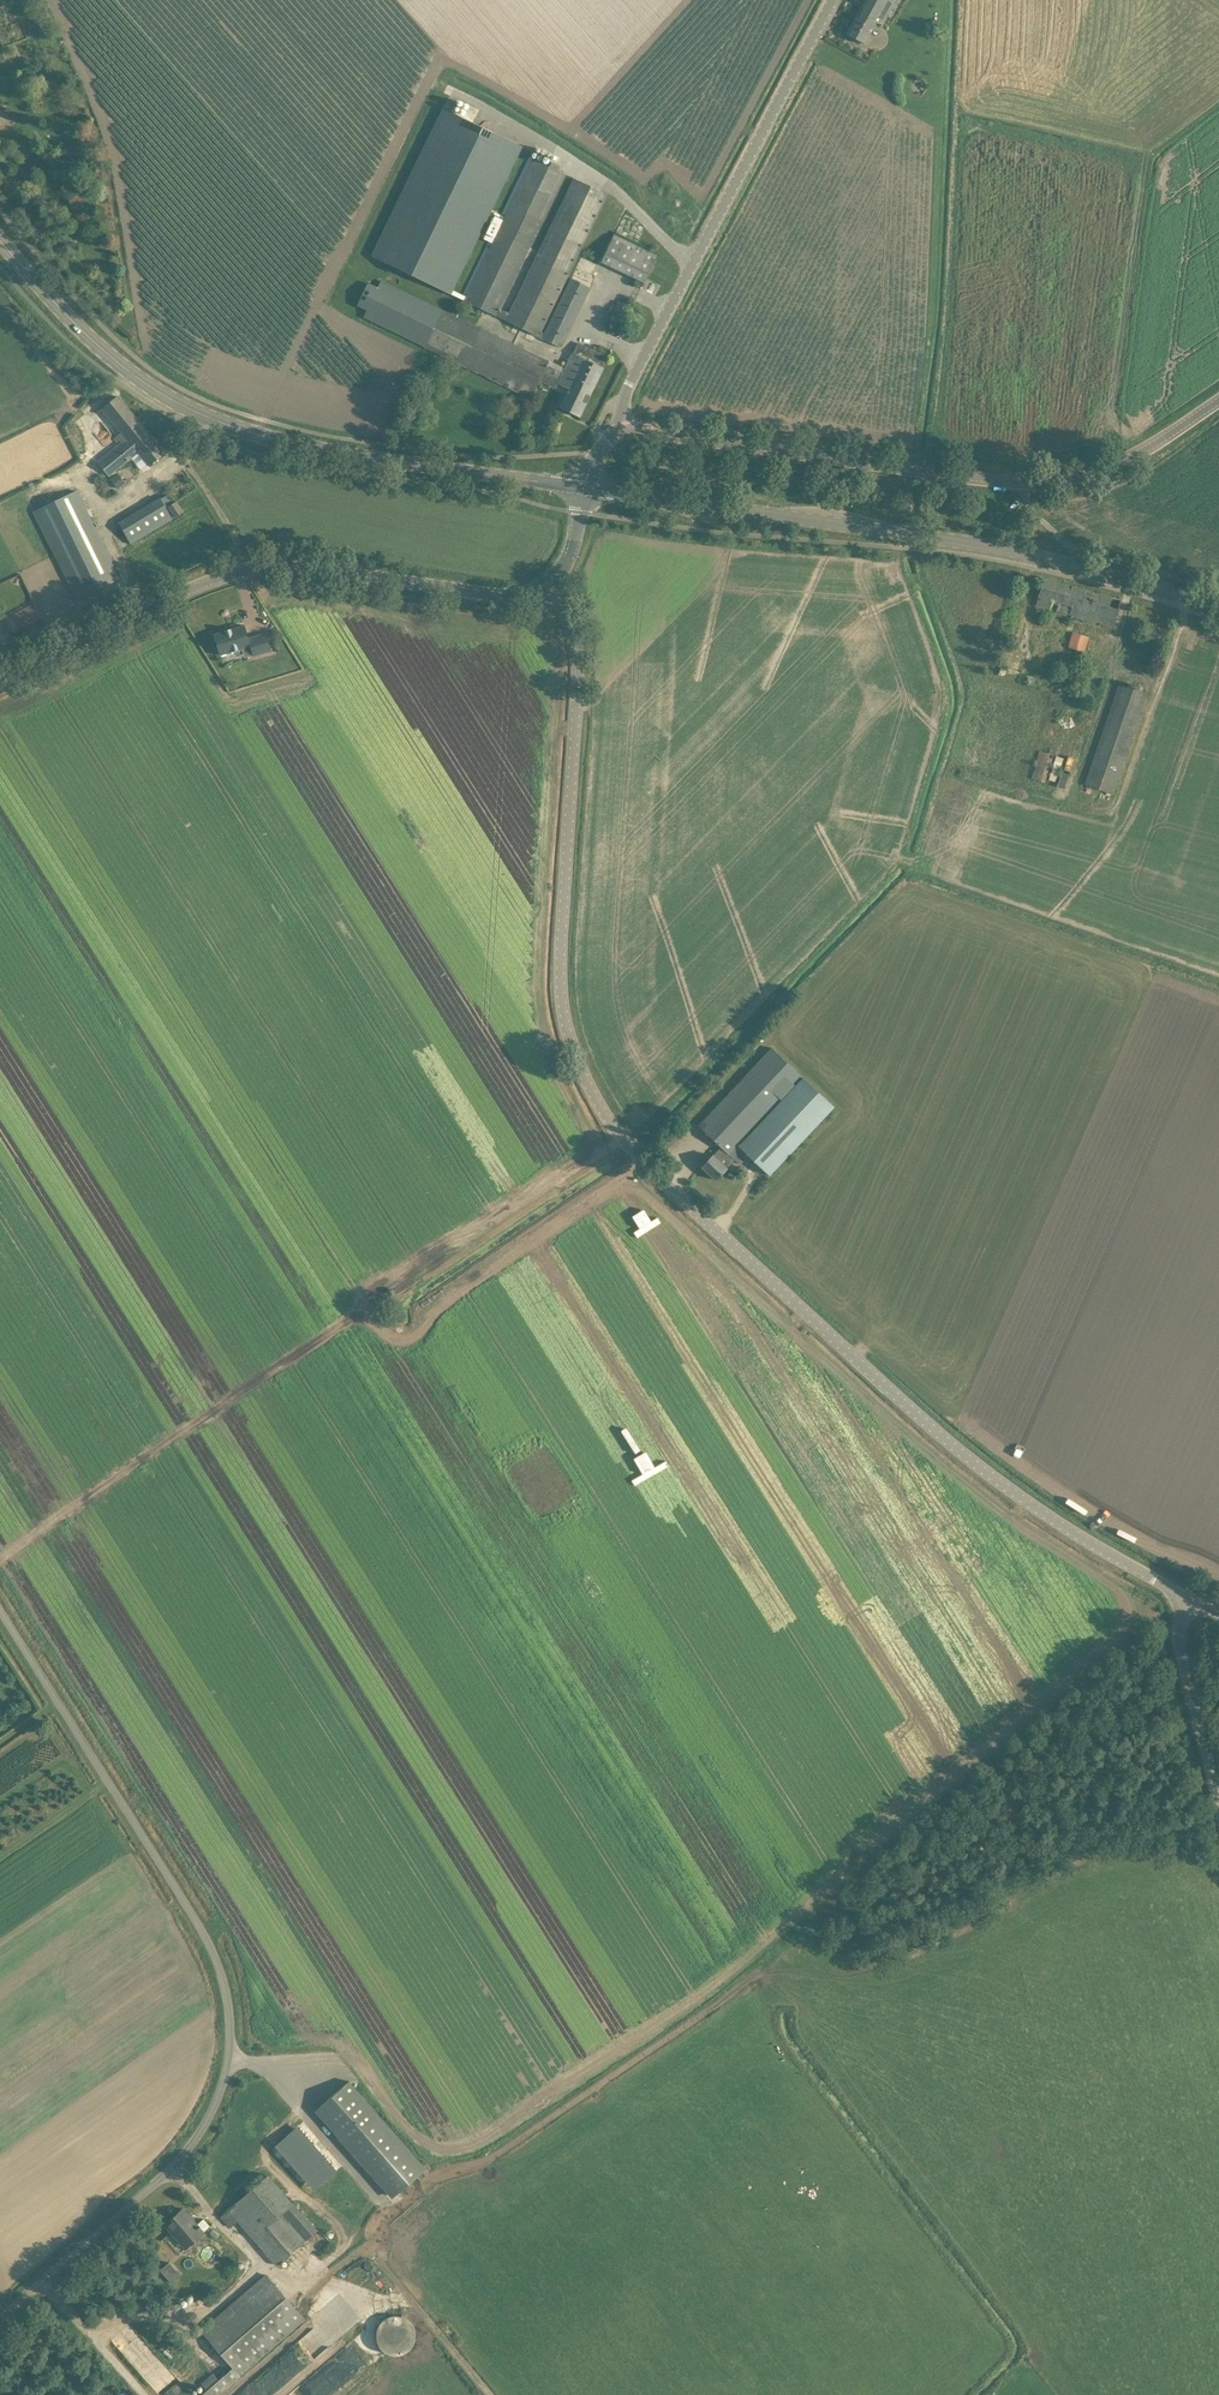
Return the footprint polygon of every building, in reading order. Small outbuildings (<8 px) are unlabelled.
[(897,0),(865,0),(846,34),(866,45),(877,24),(882,26),(897,0)] [(443,109),(372,257),(451,295),(453,291),(521,146),(473,123),(452,112),(443,109)] [(86,112),(76,116),(79,123),(89,119),(86,112)] [(453,291),(451,295),(463,301),(471,305),(468,311),(481,317),(484,311),(562,348),(591,288),(571,278),(544,333),(542,332),(608,195),(574,178),(538,252),(509,313),(501,309),(530,248),(566,174),(558,170),(560,166),(552,162),(550,166),(547,165),(533,158),(503,220),(495,216),(484,239),(491,243),(465,297),(453,291)] [(657,256),(614,236),(601,262),(645,282),(657,256)] [(578,343),(565,369),(563,373),(547,365),(548,362),(476,327),(442,310),(381,281),(378,286),(368,282),(357,305),(367,310),(364,317),(425,346),(462,364),(531,398),(539,381),(549,385),(553,377),(560,380),(558,384),(568,390),(560,407),(580,417),(608,358),(578,343)] [(433,377),(421,371),(417,380),(429,386),(433,377)] [(118,396),(109,404),(95,414),(119,444),(98,462),(109,475),(139,451),(150,466),(156,461),(165,453),(118,396)] [(111,480),(118,489),(125,483),(118,473),(111,480)] [(120,578),(114,568),(77,490),(34,511),(77,599),(120,578)] [(161,497),(166,505),(172,502),(167,493),(161,497)] [(167,508),(161,499),(159,497),(117,521),(131,544),(173,519),(167,508)] [(177,502),(169,507),(175,517),(183,512),(177,502)] [(1056,612),(1114,625),(1121,596),(1043,578),(1036,608),(1049,611),(1052,600),(1059,602),(1056,612)] [(38,618),(31,605),(5,619),(13,632),(38,618)] [(250,645),(254,655),(254,656),(272,650),(266,632),(249,638),(245,625),(215,634),(217,640),(213,641),(216,650),(219,649),(221,654),(242,648),(250,645)] [(1068,647),(1085,651),(1089,635),(1072,631),(1068,647)] [(245,656),(252,655),(250,646),(243,647),(245,656)] [(1116,793),(1145,691),(1116,682),(1087,784),(1116,793)] [(1044,782),(1053,754),(1040,750),(1031,777),(1044,782)] [(740,1164),(744,1159),(748,1155),(763,1169),(770,1175),(834,1107),(807,1082),(803,1077),(771,1048),(743,1078),(743,1079),(707,1117),(699,1125),(721,1146),(713,1155),(702,1166),(716,1180),(735,1160),(740,1164)] [(380,2116),(357,2089),(349,2081),(316,2110),(339,2137),(345,2132),(398,2192),(398,2191),(398,2192),(425,2168),(380,2116)] [(337,2170),(298,2124),(275,2143),(314,2189),(337,2170)] [(306,2240),(282,2213),(279,2216),(253,2187),(228,2209),(228,2210),(238,2221),(253,2239),(277,2266),(306,2240)] [(204,2218),(197,2224),(184,2208),(165,2224),(173,2233),(185,2247),(183,2249),(184,2249),(210,2226),(204,2218)] [(181,2274),(177,2270),(167,2278),(171,2282),(181,2274)] [(266,2274),(200,2330),(233,2368),(201,2394),(219,2394),(305,2319),(266,2274)] [(201,2382),(207,2388),(218,2378),(213,2372),(201,2382)]
